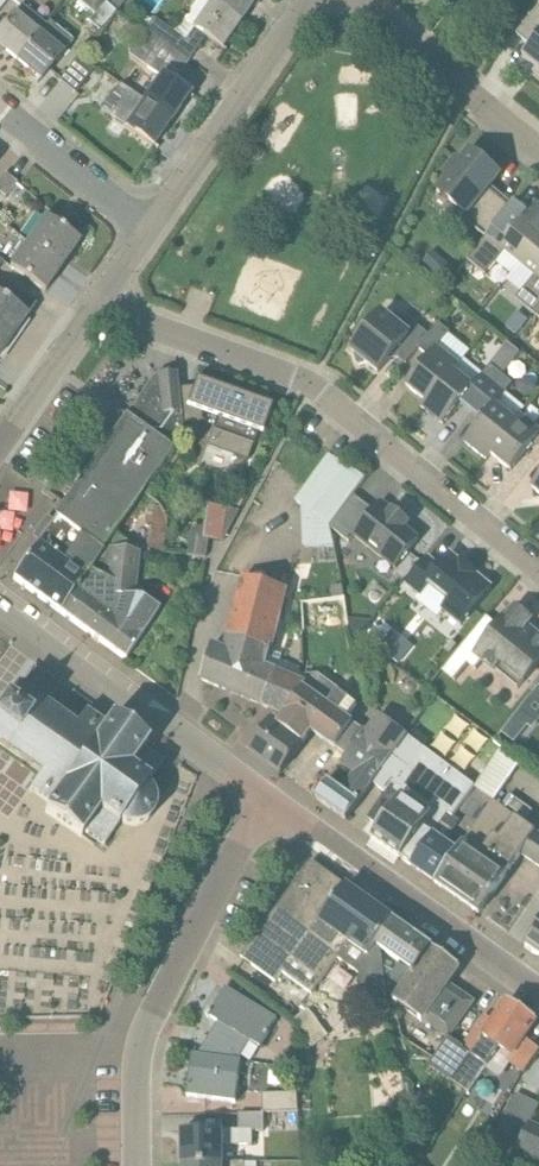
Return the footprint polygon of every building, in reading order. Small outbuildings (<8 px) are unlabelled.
[(8,0),(0,0),(0,10),(8,0)] [(94,16),(89,21),(100,31),(116,12),(105,2),(102,0),(74,0),(94,16)] [(105,2),(116,12),(126,0),(107,0),(105,2)] [(212,3),(211,4),(205,0),(198,0),(191,11),(202,18),(194,29),(185,42),(172,32),(153,19),(145,30),(178,53),(189,61),(206,37),(222,49),(240,23),(212,3)] [(212,3),(240,23),(255,0),(207,0),(212,3)] [(22,6),(21,8),(0,33),(0,47),(17,61),(38,35),(46,26),(22,6)] [(517,35),(532,47),(523,58),(530,63),(537,70),(536,72),(535,71),(533,72),(538,77),(538,8),(517,35)] [(173,84),(189,61),(178,53),(145,30),(138,41),(156,54),(146,68),(160,78),(144,102),(172,121),(189,95),(173,84)] [(38,35),(17,61),(41,80),(62,55),(38,35)] [(107,47),(99,42),(92,53),(100,58),(107,47)] [(75,86),(91,67),(80,57),(64,76),(75,86)] [(172,121),(144,102),(126,127),(154,147),(172,121)] [(464,213),(461,216),(487,238),(513,204),(511,202),(509,206),(487,189),(499,175),(470,152),(461,165),(457,161),(444,177),(448,180),(438,193),(464,213)] [(0,180),(0,194),(5,198),(16,184),(5,174),(0,180)] [(513,204),(487,238),(482,244),(468,261),(486,275),(506,252),(520,264),(538,241),(538,206),(535,203),(522,219),(512,210),(515,206),(513,204)] [(45,217),(27,243),(62,267),(80,241),(45,217)] [(520,264),(535,276),(516,299),(534,314),(538,308),(538,241),(520,264)] [(62,267),(27,243),(10,268),(45,292),(62,267)] [(443,260),(433,273),(446,284),(456,271),(443,260)] [(28,317),(0,297),(0,356),(28,317)] [(406,363),(418,349),(429,335),(416,325),(409,334),(398,325),(398,316),(386,315),(383,312),(379,317),(370,322),(363,329),(358,337),(355,346),(351,351),(354,353),(358,365),(366,363),(379,373),(394,354),(406,363)] [(518,312),(506,327),(516,335),(528,320),(518,312)] [(439,324),(429,335),(418,349),(429,357),(406,386),(426,402),(422,408),(423,408),(458,365),(437,349),(450,333),(439,324)] [(458,365),(423,408),(443,425),(461,404),(471,413),(491,388),(500,377),(489,368),(480,379),(473,387),(454,372),(459,366),(458,365)] [(79,485),(63,507),(109,539),(113,535),(183,435),(183,429),(178,387),(177,373),(156,375),(156,377),(126,419),(87,474),(83,471),(75,482),(79,485)] [(482,422),(465,443),(486,460),(521,416),(520,416),(515,421),(496,406),(503,397),(512,386),(500,377),(491,388),(471,413),(482,422)] [(178,387),(183,429),(203,424),(202,412),(217,417),(207,447),(247,461),(267,405),(227,391),(225,395),(199,386),(178,387)] [(521,416),(486,460),(487,460),(491,455),(511,471),(534,443),(538,447),(538,431),(521,416)] [(323,522),(330,527),(354,496),(366,479),(329,457),(296,502),(302,506),(302,522),(323,522)] [(0,511),(0,531),(18,531),(18,513),(32,514),(32,493),(13,492),(13,511),(0,511)] [(354,496),(330,527),(350,543),(355,536),(396,569),(419,540),(405,528),(410,522),(393,509),(390,514),(380,505),(382,502),(381,501),(373,511),(354,496)] [(83,578),(87,572),(94,561),(101,550),(102,551),(109,539),(63,507),(56,518),(57,519),(38,545),(83,578)] [(188,526),(183,555),(203,558),(206,540),(220,542),(222,542),(238,512),(201,507),(198,528),(188,526)] [(102,551),(101,550),(94,561),(105,569),(100,578),(108,582),(110,570),(135,573),(137,551),(113,535),(109,539),(102,551)] [(83,578),(38,545),(14,579),(60,613),(83,578)] [(462,564),(450,554),(439,567),(428,558),(408,584),(422,596),(428,589),(428,588),(446,603),(440,611),(459,626),(476,606),(491,587),(474,574),(476,572),(463,562),(462,564)] [(103,611),(107,614),(93,637),(126,660),(159,610),(140,600),(132,598),(135,573),(110,570),(108,582),(103,611)] [(87,572),(83,578),(60,613),(93,637),(107,614),(103,611),(108,582),(100,578),(87,572)] [(259,704),(275,674),(282,655),(268,652),(283,600),(286,588),(243,578),(228,638),(246,642),(241,659),(239,658),(226,691),(259,704)] [(330,585),(332,596),(344,594),(342,582),(330,585)] [(516,608),(511,613),(509,612),(497,627),(485,617),(442,670),(455,681),(469,664),(476,670),(483,662),(495,671),(499,666),(522,684),(538,664),(538,635),(526,626),(531,620),(516,608)] [(357,639),(371,622),(347,620),(352,636),(357,639)] [(412,646),(393,631),(379,648),(397,663),(412,646)] [(226,691),(239,658),(241,659),(246,642),(228,638),(225,652),(211,647),(202,680),(226,691)] [(303,689),(305,687),(275,674),(259,704),(275,711),(285,715),(303,689)] [(312,685),(329,697),(335,688),(318,676),(312,685)] [(17,688),(0,712),(0,744),(42,773),(30,790),(51,805),(45,812),(81,838),(85,832),(104,846),(121,822),(124,824),(128,825),(137,826),(145,823),(152,817),(156,809),(156,800),(153,792),(147,786),(163,762),(144,748),(148,743),(113,718),(107,726),(87,711),(75,728),(17,688)] [(285,715),(277,726),(303,744),(312,732),(336,749),(336,748),(347,755),(362,731),(352,724),(345,719),(355,706),(336,693),(327,706),(303,689),(285,715)] [(533,721),(519,710),(502,733),(516,743),(533,721)] [(285,715),(275,711),(251,751),(282,773),(303,744),(277,726),(285,715)] [(373,784),(406,735),(379,715),(366,734),(362,731),(347,755),(342,762),(358,773),(344,793),(329,781),(317,800),(346,821),(373,784)] [(372,839),(411,866),(448,813),(453,816),(475,785),(406,735),(373,784),(386,793),(368,819),(380,828),(372,839)] [(498,801),(524,765),(503,750),(478,786),(498,801)] [(508,874),(521,855),(537,832),(492,800),(464,842),(508,874)] [(460,821),(453,816),(448,813),(411,866),(436,883),(457,852),(445,843),(460,821)] [(521,855),(538,868),(538,833),(537,832),(521,855)] [(457,852),(436,883),(479,914),(508,874),(464,842),(457,852)] [(357,933),(328,912),(346,886),(311,861),(241,959),(276,983),(283,974),(313,995),(323,981),(342,954),(357,933)] [(328,912),(357,933),(376,947),(391,925),(394,920),(346,886),(328,912)] [(386,1007),(395,1005),(392,1004),(402,990),(413,974),(433,948),(394,920),(391,925),(376,947),(400,964),(393,973),(379,964),(386,1007)] [(526,945),(538,955),(538,926),(526,945)] [(376,947),(357,933),(342,954),(360,967),(358,969),(367,1015),(359,1015),(361,1036),(383,1034),(381,1012),(387,1011),(386,1007),(379,964),(376,947)] [(402,990),(392,1004),(395,1005),(420,1023),(421,1021),(447,1039),(449,1040),(450,1038),(475,1002),(449,983),(460,967),(434,949),(433,948),(413,974),(402,990)] [(278,1018),(226,988),(209,1016),(223,1025),(211,1040),(239,1060),(251,1042),(261,1047),(278,1018)] [(524,1039),(537,1020),(509,1001),(494,1022),(486,1017),(464,1048),(465,1048),(464,1050),(471,1055),(487,1066),(487,1067),(499,1075),(507,1063),(522,1073),(538,1049),(524,1039)] [(312,1049),(329,1036),(308,1010),(292,1023),(312,1049)] [(465,1048),(464,1048),(450,1038),(449,1040),(447,1039),(428,1065),(452,1082),(471,1055),(464,1050),(465,1048)] [(239,1060),(211,1040),(199,1055),(193,1054),(187,1097),(236,1103),(241,1061),(239,1060)] [(309,1071),(308,1050),(299,1050),(300,1071),(309,1071)] [(262,1113),(271,1113),(299,1112),(298,1093),(262,1094),(262,1113)] [(271,1123),(271,1113),(262,1113),(239,1114),(239,1130),(182,1131),(183,1164),(223,1163),(223,1146),(253,1145),(253,1131),(265,1131),(264,1124),(271,1123)] [(538,1161),(538,1127),(530,1123),(517,1150),(538,1161)]
